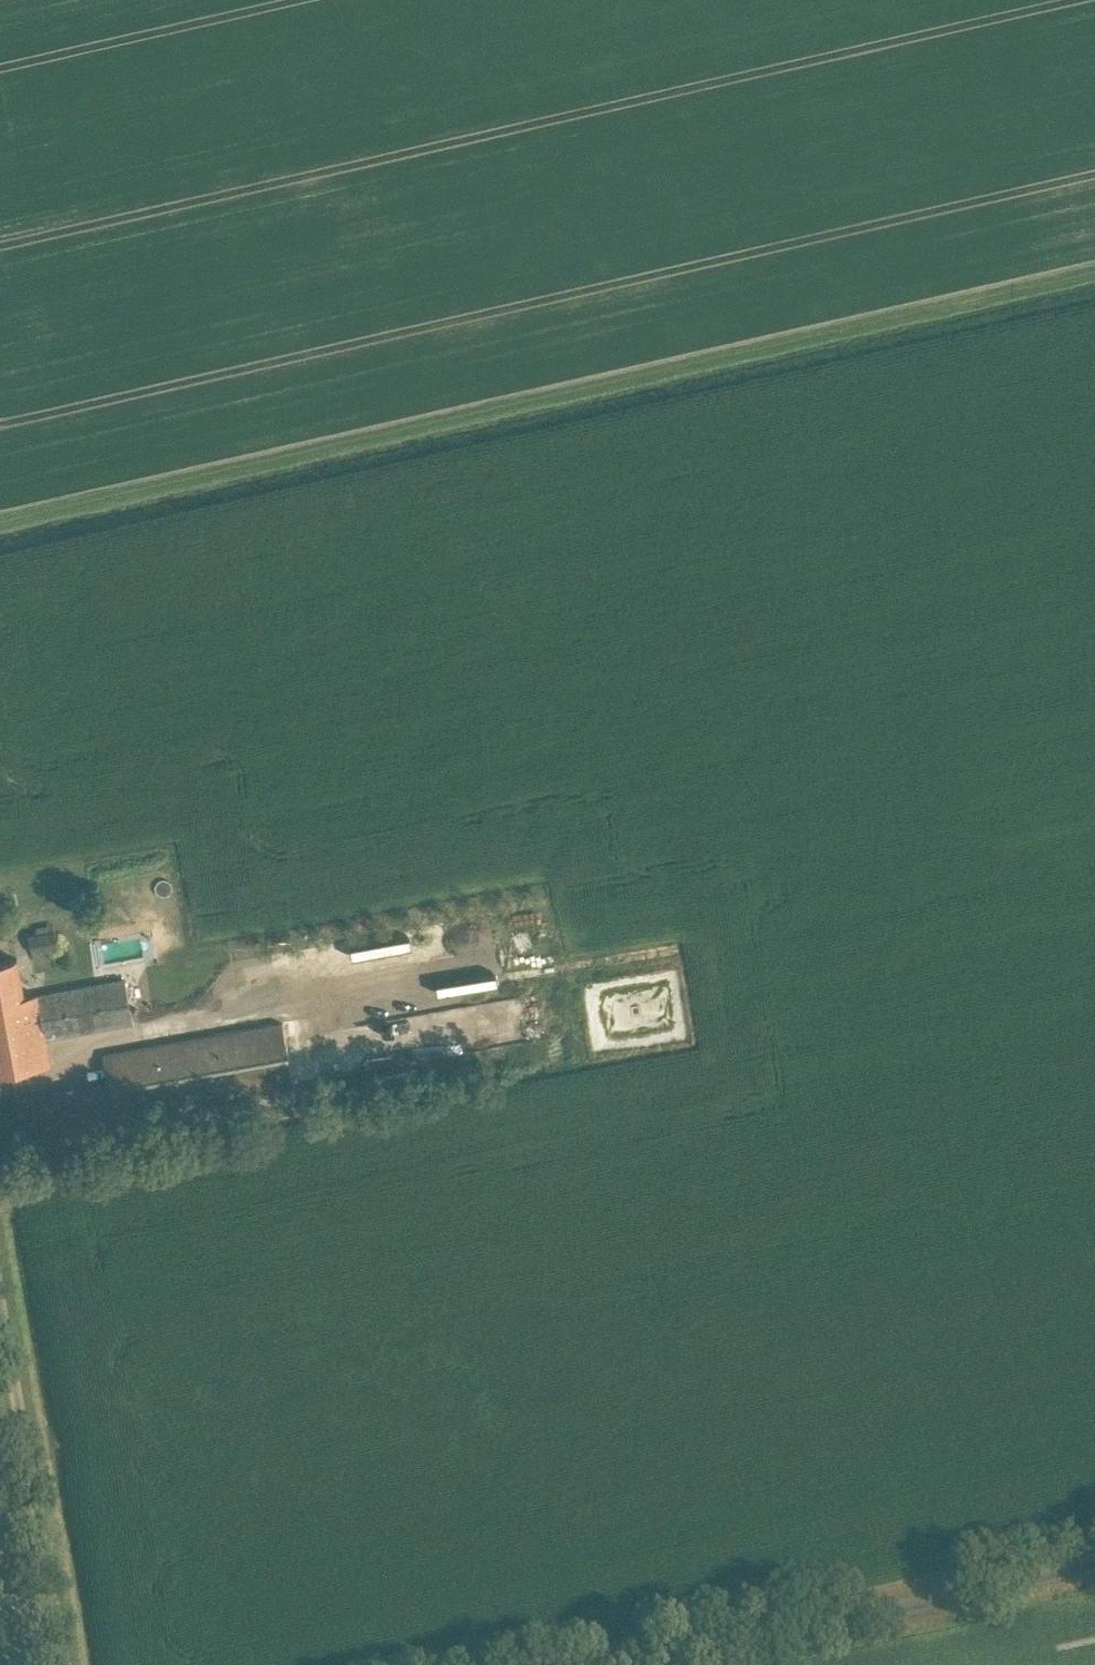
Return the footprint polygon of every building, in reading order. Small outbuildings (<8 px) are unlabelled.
[(60,945),(57,929),(33,934),(35,949),(60,945)] [(25,999),(24,996),(17,957),(0,960),(0,1004),(25,999)] [(50,1063),(46,1040),(134,1024),(125,978),(24,996),(25,999),(0,1004),(0,1072),(50,1063)] [(283,1021),(105,1054),(109,1080),(116,1116),(295,1083),(283,1021)] [(75,1086),(18,1097),(25,1132),(82,1122),(75,1086)]
